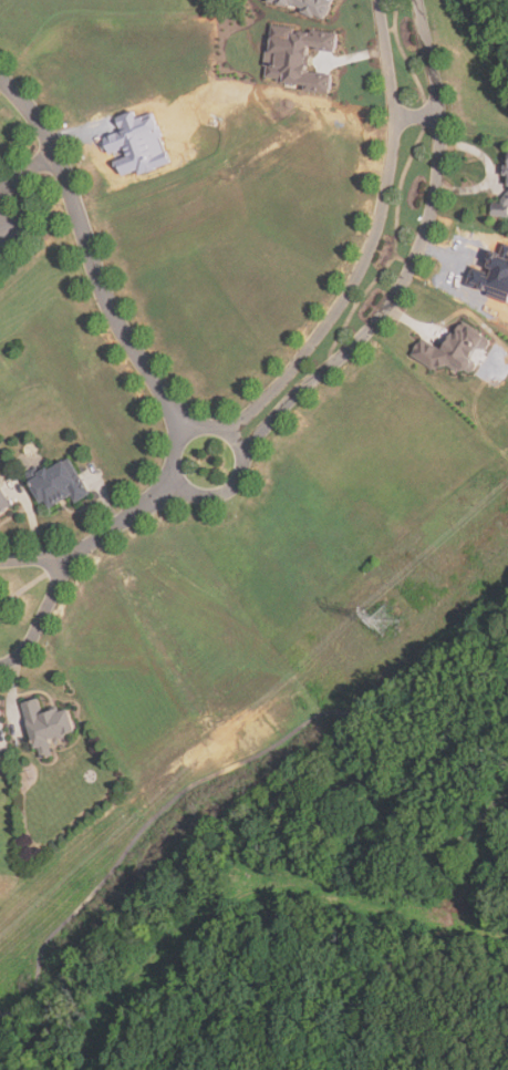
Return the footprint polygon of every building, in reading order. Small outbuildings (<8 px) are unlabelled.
[(331,2),(326,0),(268,0),(268,6),(291,6),(322,20),(331,2)] [(331,93),(332,71),(303,70),(304,45),(314,47),(314,52),(334,53),(335,32),(271,29),(269,76),(280,78),(280,81),(304,83),(304,92),(331,93)] [(173,164),(141,176),(138,171),(122,177),(117,164),(125,161),(122,151),(112,155),(107,145),(112,143),(110,137),(115,136),(116,140),(124,136),(117,119),(136,111),(138,115),(142,114),(143,119),(156,114),(163,131),(154,134),(160,151),(167,148),(173,164)] [(506,206),(491,205),(491,217),(507,218),(507,152),(506,206)] [(506,246),(502,255),(489,250),(484,266),(491,269),(489,274),(474,268),(467,285),(489,294),(488,297),(507,304),(507,247),(506,246)] [(447,367),(433,370),(412,357),(422,341),(437,351),(442,351),(448,339),(453,341),(464,321),(483,333),(481,336),(488,340),(490,344),(487,350),(483,351),(477,348),(471,361),(476,363),(476,368),(474,373),(469,374),(465,372),(457,373),(447,367)] [(29,477),(42,510),(72,497),(74,502),(87,496),(72,459),(29,477)] [(10,510),(0,487),(0,514),(10,510)] [(22,702),(38,760),(52,755),(48,739),(74,732),(66,706),(42,712),(38,698),(22,702)]
